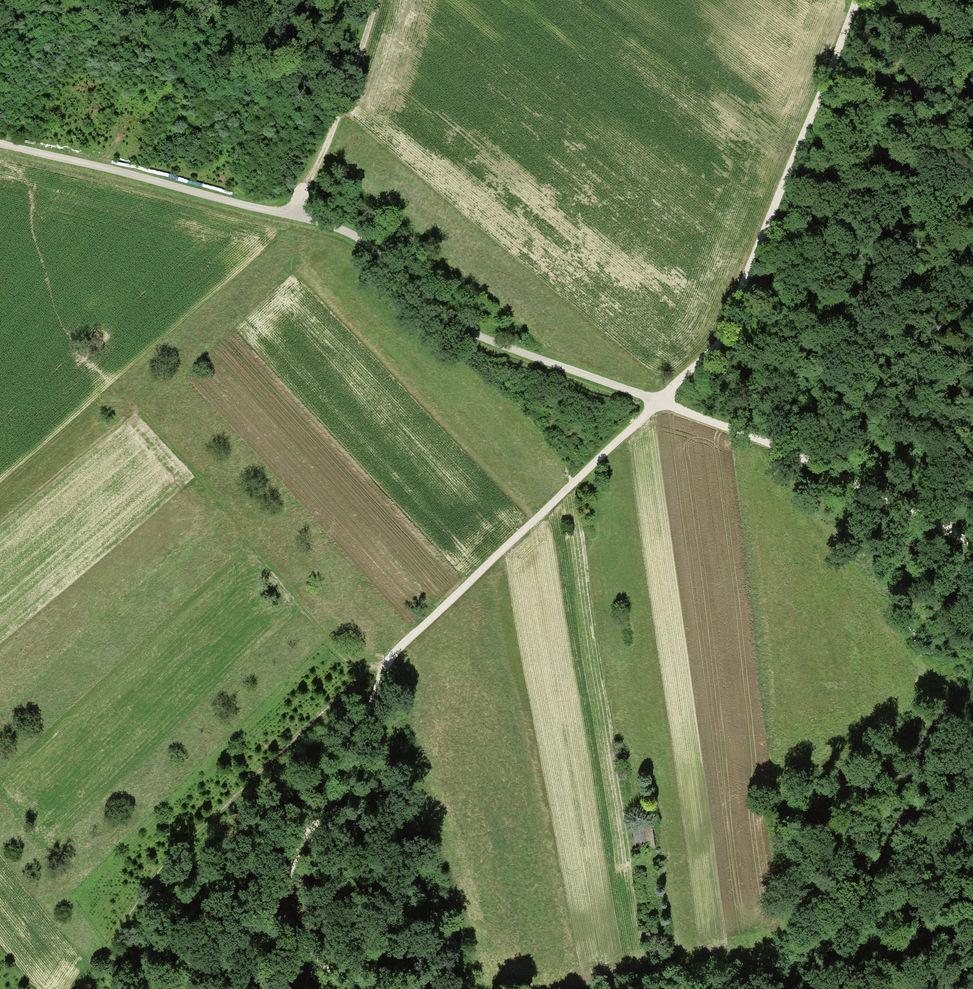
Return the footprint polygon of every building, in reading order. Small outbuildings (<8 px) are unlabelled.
[(655,847),(652,823),(632,825),(634,849),(655,847)]
